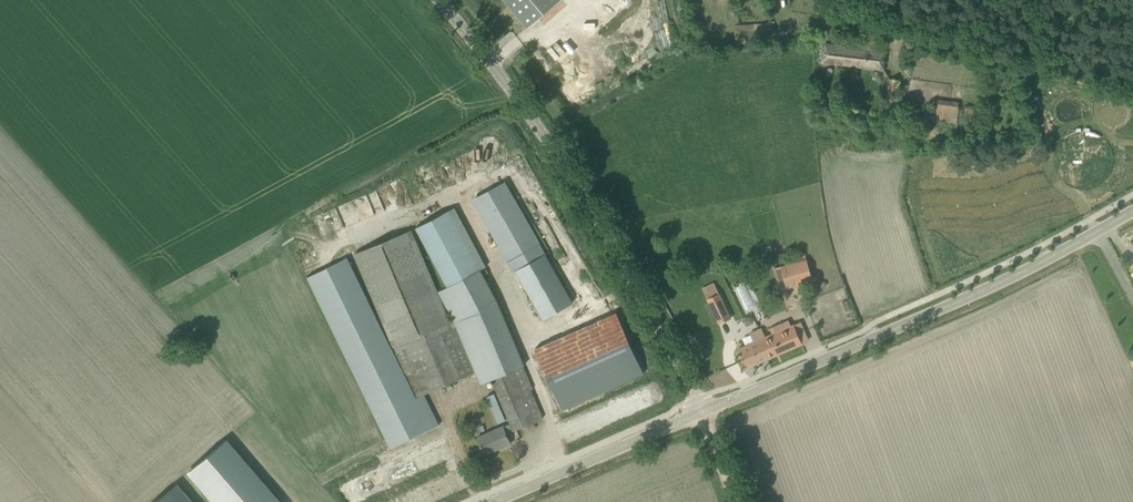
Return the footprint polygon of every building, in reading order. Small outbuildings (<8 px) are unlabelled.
[(527,27),(559,0),(504,0),(527,27)] [(735,25),(736,44),(774,42),(773,23),(735,25)] [(822,62),(884,70),(886,52),(825,44),(822,62)] [(887,94),(896,96),(899,80),(890,79),(887,94)] [(818,113),(834,113),(834,109),(826,109),(827,100),(818,100),(818,113)] [(937,100),(935,121),(956,123),(959,102),(937,100)] [(447,286),(481,268),(485,266),(454,207),(416,227),(447,286)] [(450,322),(411,229),(353,254),(392,346),(393,346),(415,397),(423,394),(474,372),(474,371),(476,370),(469,354),(467,354),(454,325),(450,322)] [(572,303),(533,234),(503,251),(514,271),(515,270),(543,319),(551,315),(565,307),(572,303)] [(415,397),(347,258),(307,277),(390,449),(439,425),(423,394),(415,397)] [(783,277),(786,288),(812,280),(806,259),(774,268),(777,279),(783,277)] [(501,311),(479,269),(447,286),(437,291),(453,320),(450,322),(454,325),(466,321),(478,350),(469,354),(476,370),(486,367),(499,400),(531,387),(532,387),(501,311)] [(702,289),(719,324),(730,318),(714,283),(702,289)] [(847,300),(842,302),(846,312),(851,310),(847,300)] [(534,349),(560,410),(642,376),(616,314),(534,349)] [(748,332),(757,327),(751,314),(741,319),(748,332)] [(772,334),(765,337),(761,328),(750,333),(754,342),(738,348),(747,368),(802,344),(797,333),(803,330),(800,322),(791,326),(788,319),(769,328),(772,334)] [(531,387),(499,400),(509,423),(503,425),(503,424),(476,435),(485,454),(510,443),(506,433),(543,418),(538,408),(531,387)] [(499,404),(490,408),(497,424),(506,420),(499,404)] [(188,474),(189,475),(190,475),(213,501),(278,501),(227,443),(228,442),(226,441),(188,474)] [(155,501),(190,501),(176,486),(177,486),(176,484),(155,501)]
